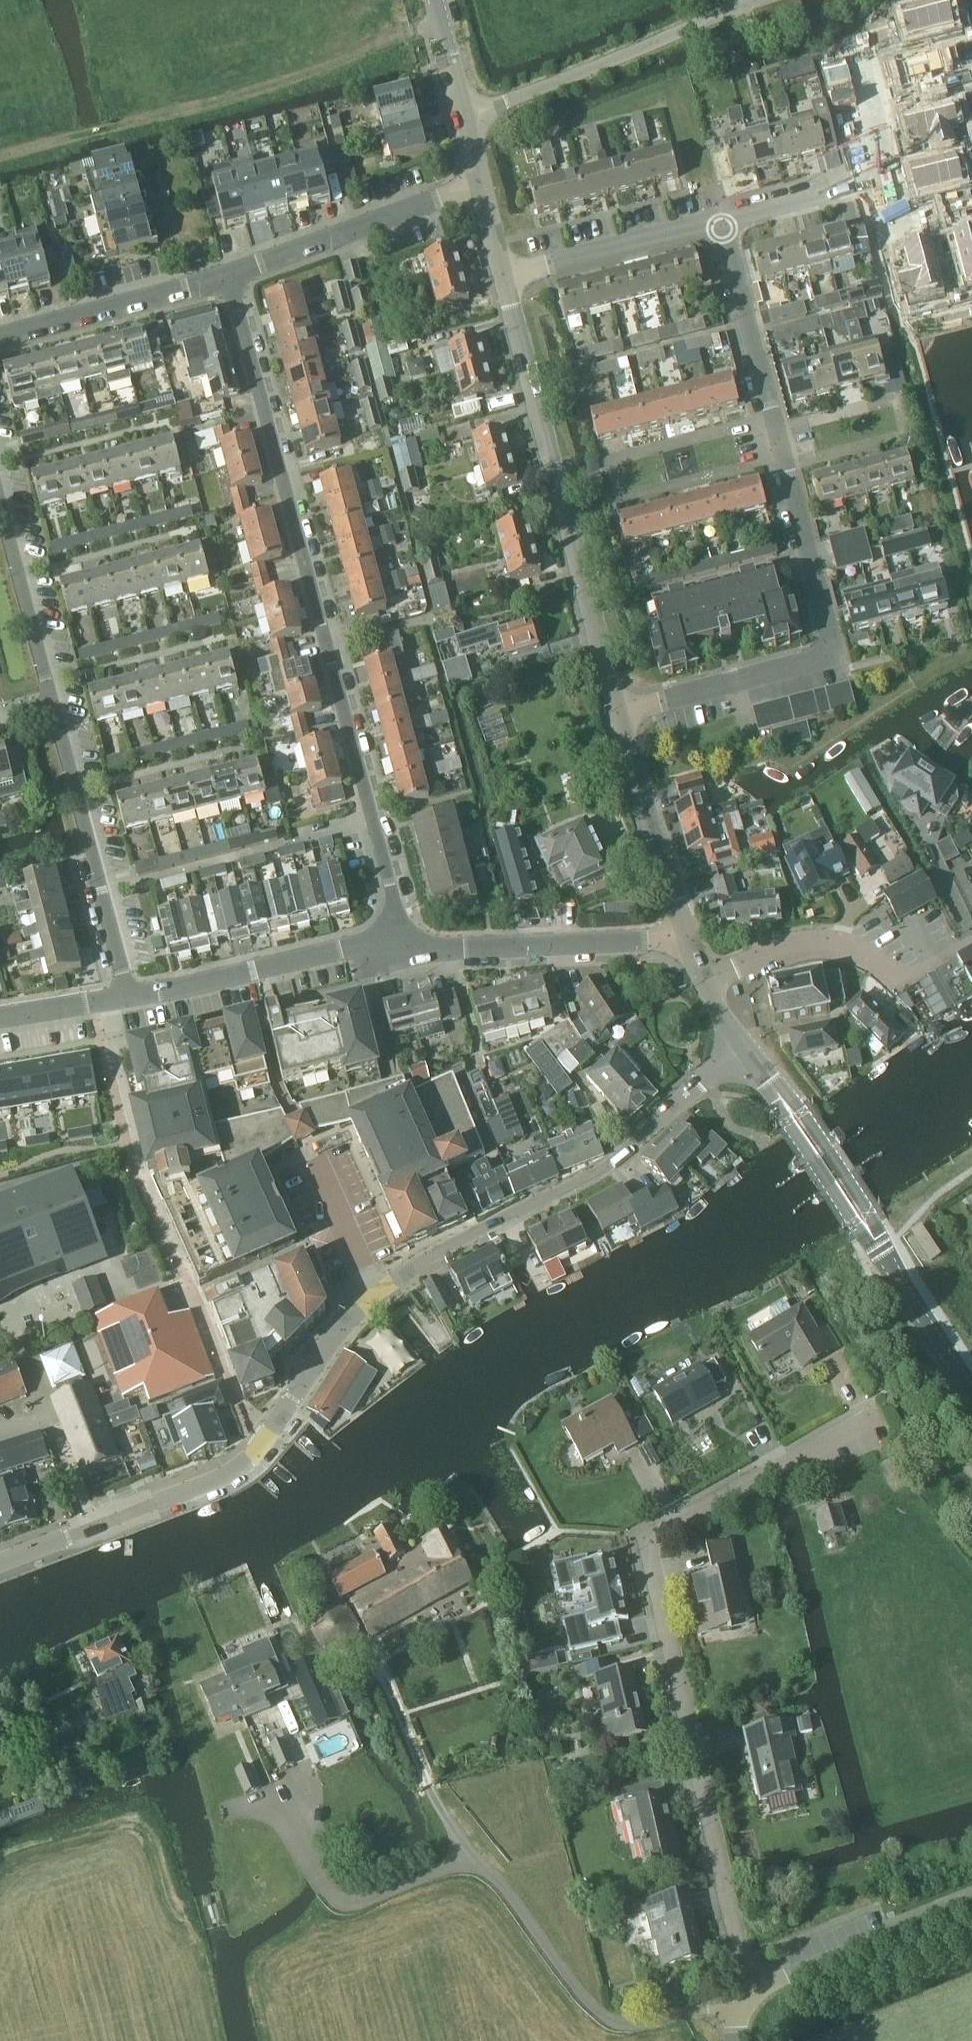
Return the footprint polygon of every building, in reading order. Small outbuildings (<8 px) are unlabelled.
[(959,3),(906,17),(913,44),(934,38),(937,50),(970,41),(959,3)] [(948,55),(895,69),(902,96),(918,92),(921,103),(959,93),(948,55)] [(812,66),(811,65),(809,58),(797,62),(799,70),(812,66)] [(756,76),(749,78),(753,92),(760,90),(756,76)] [(376,99),(381,119),(417,110),(416,107),(423,105),(420,97),(414,99),(411,89),(386,96),(384,88),(375,90),(377,98),(376,99)] [(778,112),(790,108),(788,97),(775,100),(778,112)] [(815,112),(792,118),(794,126),(802,157),(838,148),(826,102),(813,105),(815,112)] [(959,106),(906,120),(913,147),(928,143),(932,155),(970,145),(959,106)] [(732,124),(744,120),(741,109),(729,113),(732,124)] [(381,119),(387,140),(429,129),(426,117),(419,119),(417,110),(381,119)] [(632,119),(635,132),(646,129),(643,116),(632,119)] [(334,132),(343,130),(340,118),(331,120),(334,132)] [(746,132),(756,169),(779,163),(770,126),(768,121),(745,127),(746,132)] [(770,126),(779,163),(802,157),(794,126),(771,132),(770,126)] [(585,131),(589,144),(600,141),(596,128),(585,131)] [(429,129),(387,140),(392,160),(434,149),(432,140),(425,142),(422,131),(429,129)] [(650,141),(646,129),(635,132),(639,144),(650,141)] [(733,175),(756,169),(746,132),(745,132),(747,138),(725,144),(733,175)] [(336,140),(339,152),(348,150),(345,138),(336,140)] [(539,143),(542,156),(553,153),(550,140),(539,143)] [(598,156),(601,169),(602,169),(609,195),(632,189),(625,163),(609,167),(605,153),(603,154),(600,141),(589,144),(592,157),(598,156)] [(351,162),(348,150),(339,152),(342,164),(351,162)] [(672,150),(649,156),(656,183),(679,177),(672,150)] [(83,163),(92,197),(102,194),(102,195),(137,185),(137,186),(144,184),(142,175),(135,177),(131,163),(129,164),(126,152),(83,163)] [(560,177),(553,153),(542,156),(546,170),(552,168),(554,178),(560,177)] [(331,201),(319,155),(298,161),(310,207),(331,201)] [(632,189),(656,183),(649,156),(625,163),(632,189)] [(911,173),(918,200),(939,194),(943,206),(971,198),(971,187),(964,159),(911,173)] [(289,212),(310,207),(298,161),(277,166),(289,212)] [(353,163),(343,166),(347,183),(357,180),(353,163)] [(289,212),(277,166),(256,172),(268,218),(289,212)] [(223,217),(226,229),(247,223),(235,177),(234,172),(231,168),(226,168),(211,172),(207,175),(206,180),(209,191),(204,193),(211,220),(223,217)] [(602,169),(601,169),(578,175),(585,202),(609,195),(602,169)] [(247,223),(268,218),(256,172),(235,177),(247,223)] [(578,175),(555,181),(562,208),(585,202),(578,175)] [(538,214),(562,208),(555,181),(531,187),(538,214)] [(102,195),(107,214),(149,203),(147,195),(140,197),(137,186),(137,185),(102,195)] [(63,203),(73,201),(69,189),(59,192),(63,203)] [(59,192),(48,195),(49,200),(51,208),(60,205),(63,205),(63,203),(59,192)] [(107,214),(97,217),(103,237),(148,225),(154,224),(149,203),(107,214)] [(63,218),(60,205),(51,208),(54,220),(63,218)] [(151,237),(148,225),(103,237),(108,257),(160,244),(157,235),(151,237)] [(846,227),(823,233),(831,264),(864,256),(857,229),(848,231),(846,227)] [(67,232),(58,234),(61,247),(70,245),(67,232)] [(831,264),(823,233),(800,240),(808,271),(810,280),(834,274),(831,264)] [(949,266),(958,298),(971,294),(971,238),(955,242),(961,263),(949,266)] [(40,239),(19,245),(31,291),(52,285),(40,239)] [(800,240),(776,246),(784,277),(808,271),(800,240)] [(31,291),(19,245),(0,250),(0,260),(10,296),(31,291)] [(77,269),(70,245),(61,247),(68,272),(77,269)] [(761,283),(784,277),(776,246),(753,252),(761,283)] [(911,270),(899,273),(909,311),(948,301),(934,248),(907,255),(911,270)] [(426,257),(433,282),(463,274),(456,249),(426,257)] [(696,255),(674,261),(681,289),(704,283),(696,255)] [(10,296),(0,260),(0,299),(10,296)] [(681,289),(674,261),(651,267),(658,295),(681,289)] [(346,265),(350,283),(362,280),(357,262),(346,265)] [(651,267),(628,273),(635,301),(658,295),(651,267)] [(635,301),(628,273),(605,279),(612,307),(635,301)] [(470,300),(463,274),(433,282),(439,308),(470,300)] [(605,279),(582,285),(589,313),(612,307),(605,279)] [(333,288),(336,300),(348,297),(345,284),(333,288)] [(559,291),(566,319),(589,313),(582,285),(559,291)] [(862,288),(839,294),(842,305),(865,299),(862,288)] [(267,298),(272,317),(306,308),(301,289),(267,298)] [(353,293),(355,303),(370,299),(367,289),(353,293)] [(818,311),(842,305),(839,294),(815,300),(818,311)] [(352,312),(348,297),(336,300),(340,315),(352,312)] [(372,309),(370,299),(355,303),(358,313),(372,309)] [(852,306),(853,311),(844,313),(847,324),(858,321),(868,318),(864,303),(852,306)] [(804,304),(793,307),(796,318),(807,315),(804,304)] [(773,324),(796,318),(793,307),(770,313),(773,324)] [(311,328),(306,308),(272,317),(277,337),(311,328)] [(175,346),(184,344),(221,334),(224,334),(217,310),(168,322),(175,346)] [(832,315),(820,318),(823,330),(847,324),(844,313),(833,316),(832,315)] [(820,318),(797,324),(800,336),(823,330),(820,318)] [(380,319),(362,324),(369,349),(387,345),(380,319)] [(703,319),(690,323),(693,333),(706,330),(703,319)] [(163,322),(155,324),(157,332),(165,330),(163,322)] [(343,326),(347,339),(358,336),(355,323),(343,326)] [(679,337),(693,333),(690,323),(676,326),(679,337)] [(777,342),(800,336),(797,324),(774,330),(777,342)] [(316,347),(311,328),(277,337),(282,356),(316,347)] [(658,331),(644,335),(647,346),(660,342),(658,331)] [(147,335),(146,332),(122,338),(132,375),(156,369),(154,364),(164,361),(159,338),(157,332),(147,335)] [(222,335),(221,334),(184,344),(190,370),(229,360),(223,335),(222,335)] [(633,349),(647,346),(644,335),(630,338),(633,349)] [(162,349),(170,347),(167,336),(159,338),(162,349)] [(362,350),(358,336),(347,339),(350,353),(362,350)] [(710,336),(697,340),(700,351),(713,347),(710,336)] [(132,375),(122,338),(99,344),(107,376),(106,376),(109,387),(134,381),(132,375)] [(875,338),(852,344),(863,385),(886,379),(875,338)] [(450,347),(457,373),(487,365),(480,339),(450,347)] [(598,343),(597,343),(601,358),(625,351),(622,340),(599,346),(598,343)] [(700,351),(697,340),(684,343),(673,346),(678,363),(702,357),(700,351)] [(588,361),(601,358),(597,343),(595,344),(596,347),(585,350),(588,361)] [(107,376),(99,344),(75,350),(84,382),(106,376),(107,376)] [(852,344),(852,345),(829,351),(840,391),(863,385),(852,344)] [(387,345),(369,349),(368,350),(377,384),(391,380),(395,379),(387,345)] [(316,347),(282,356),(288,376),(321,367),(316,347)] [(663,348),(650,352),(656,373),(654,363),(666,360),(663,348)] [(60,388),(84,382),(75,350),(52,356),(60,388)] [(806,356),(808,365),(816,397),(840,391),(829,351),(831,359),(809,365),(806,356)] [(632,379),(656,373),(650,352),(626,358),(629,368),(629,367),(632,379)] [(52,356),(28,362),(38,402),(62,396),(60,388),(52,356)] [(784,371),(793,404),(816,397),(808,365),(806,356),(782,363),(784,371)] [(629,368),(626,358),(603,365),(606,375),(621,372),(620,370),(629,368)] [(231,359),(229,360),(190,370),(191,371),(188,372),(191,383),(202,380),(201,376),(208,375),(215,401),(241,395),(231,359)] [(25,405),(38,402),(28,362),(5,368),(14,406),(15,409),(18,410),(21,409),(26,408),(25,405)] [(353,365),(357,378),(368,375),(365,362),(353,365)] [(494,390),(487,365),(457,373),(463,398),(494,390)] [(595,379),(606,375),(603,365),(592,368),(595,379)] [(288,376),(293,395),(326,387),(321,367),(288,376)] [(372,389),(368,375),(357,378),(360,392),(372,389)] [(732,378),(709,384),(716,411),(740,405),(732,378)] [(394,389),(391,380),(377,384),(379,393),(394,389)] [(716,411),(709,384),(686,390),(693,418),(716,411)] [(326,387),(293,395),(298,415),(331,406),(326,387)] [(396,400),(394,389),(379,393),(382,404),(396,400)] [(686,390),(662,397),(669,424),(693,418),(686,390)] [(177,407),(173,392),(161,396),(165,410),(177,407)] [(162,399),(139,405),(141,416),(165,410),(161,396),(162,399)] [(646,430),(669,424),(662,397),(639,403),(646,430)] [(363,404),(367,418),(379,414),(375,400),(363,404)] [(622,436),(646,430),(639,403),(615,409),(622,436)] [(141,416),(139,405),(117,411),(119,421),(141,416)] [(181,423),(194,419),(191,406),(178,410),(181,423)] [(298,415),(303,434),(336,426),(331,406),(298,415)] [(622,436),(615,409),(592,415),(599,442),(622,436)] [(117,411),(93,417),(95,428),(119,421),(117,411)] [(363,451),(387,445),(379,414),(367,418),(370,431),(359,434),(363,451)] [(93,417),(70,423),(69,423),(72,434),(95,428),(93,417)] [(387,422),(392,440),(403,437),(398,419),(387,422)] [(69,423),(45,429),(48,440),(72,434),(69,423)] [(308,454),(342,445),(336,426),(303,434),(308,454)] [(222,446),(228,468),(258,460),(252,436),(232,442),(228,427),(215,431),(201,435),(196,436),(201,451),(222,446)] [(25,446),(48,440),(45,429),(23,435),(25,446)] [(504,430),(474,438),(479,456),(470,459),(472,466),(511,455),(504,430)] [(403,437),(392,440),(399,469),(400,474),(413,471),(405,437),(403,437)] [(175,440),(151,446),(159,477),(183,471),(175,440)] [(159,477),(151,446),(127,452),(135,484),(159,477)] [(127,452),(104,458),(112,490),(135,484),(127,452)] [(886,456),(884,461),(892,489),(916,483),(908,454),(897,457),(894,454),(886,456)] [(518,481),(511,455),(472,466),(481,464),(487,489),(518,481)] [(112,490),(104,458),(80,464),(88,496),(112,490)] [(264,483),(258,460),(228,468),(234,490),(232,491),(236,506),(249,503),(245,488),(264,483)] [(884,461),(860,467),(868,495),(892,489),(884,461)] [(80,464),(56,470),(64,502),(88,496),(80,464)] [(860,467),(837,473),(844,502),(868,495),(860,467)] [(41,508),(64,502),(56,470),(33,477),(41,508)] [(400,474),(403,484),(417,480),(415,470),(413,471),(400,474)] [(351,473),(321,481),(327,504),(357,496),(351,473)] [(820,508),(844,502),(837,473),(813,480),(820,508)] [(382,490),(395,487),(393,478),(366,485),(369,493),(382,490)] [(420,490),(417,480),(403,484),(406,494),(420,490)] [(760,482),(737,488),(744,515),(767,509),(760,482)] [(744,515),(737,488),(713,495),(720,522),(744,515)] [(327,504),(333,527),(363,519),(360,505),(371,502),(384,499),(382,490),(369,493),(357,496),(327,504)] [(713,495),(689,501),(697,528),(720,522),(713,495)] [(181,510),(168,513),(171,523),(199,515),(197,507),(192,509),(189,500),(179,503),(181,510)] [(697,528),(689,501),(666,507),(673,534),(697,528)] [(242,521),(248,543),(278,535),(272,512),(252,517),(249,503),(236,506),(240,521),(242,521)] [(666,507),(642,513),(650,540),(673,534),(666,507)] [(155,510),(157,516),(145,519),(147,529),(171,523),(168,513),(166,508),(155,510)] [(414,515),(412,519),(424,524),(426,525),(431,514),(417,508),(414,515)] [(626,547),(650,540),(642,513),(619,519),(626,547)] [(209,530),(219,528),(215,516),(206,518),(209,530)] [(912,517),(900,520),(903,533),(915,530),(912,517)] [(145,519),(121,525),(124,535),(147,529),(145,519)] [(333,527),(339,549),(369,542),(363,519),(333,527)] [(498,528),(505,554),(534,546),(527,520),(498,528)] [(892,536),(903,533),(900,520),(888,523),(892,536)] [(378,530),(381,539),(394,535),(394,536),(408,533),(406,523),(378,530)] [(124,535),(121,525),(97,531),(100,541),(124,535)] [(865,529),(852,532),(855,545),(869,541),(865,529)] [(97,531),(74,538),(76,547),(100,541),(97,531)] [(832,551),(855,545),(852,532),(829,538),(832,551)] [(284,558),(278,535),(248,543),(253,565),(251,566),(256,581),(268,578),(265,564),(284,558)] [(369,542),(339,549),(345,572),(375,564),(372,552),(384,549),(384,547),(397,544),(394,536),(394,535),(381,539),(369,542)] [(885,559),(897,556),(909,553),(906,540),(905,536),(889,540),(881,542),(885,559)] [(921,550),(917,537),(906,540),(909,553),(921,550)] [(53,553),(76,547),(74,538),(50,544),(53,553)] [(735,555),(733,549),(728,550),(732,566),(755,560),(753,550),(751,543),(739,546),(740,553),(735,555)] [(776,544),(753,550),(755,560),(779,554),(776,544)] [(541,572),(534,546),(505,554),(511,580),(541,572)] [(203,547),(179,553),(187,585),(211,579),(203,547)] [(707,562),(706,563),(708,572),(732,566),(728,550),(727,551),(727,548),(723,549),(725,558),(712,561),(710,550),(704,552),(707,562)] [(871,549),(859,552),(862,565),(874,562),(871,549)] [(838,571),(862,565),(859,552),(835,559),(838,571)] [(187,585),(179,553),(155,559),(164,591),(187,585)] [(155,559),(132,565),(140,597),(164,591),(155,559)] [(424,565),(427,575),(442,571),(439,561),(424,565)] [(708,572),(706,563),(682,569),(685,579),(708,572)] [(345,572),(351,595),(381,587),(375,564),(345,572)] [(140,597),(132,565),(108,572),(116,603),(140,597)] [(682,569),(659,575),(661,585),(685,579),(682,569)] [(939,569),(915,576),(925,612),(927,612),(931,616),(940,613),(941,608),(949,606),(939,569)] [(444,581),(442,571),(427,575),(430,585),(444,581)] [(108,572),(84,578),(93,610),(116,603),(108,572)] [(390,575),(392,584),(419,577),(419,576),(415,577),(406,580),(404,572),(390,575)] [(657,660),(661,675),(672,672),(673,675),(674,674),(672,667),(685,663),(687,671),(688,671),(687,668),(698,666),(692,645),(698,643),(698,644),(715,640),(715,639),(721,637),(723,644),(732,641),(731,635),(737,633),(737,634),(753,630),(753,629),(759,627),(765,648),(775,645),(776,648),(777,648),(775,640),(788,636),(790,644),(791,644),(790,641),(801,638),(797,623),(799,623),(795,607),(793,608),(789,593),(778,595),(776,590),(778,590),(775,580),(774,580),(772,573),(756,576),(756,574),(740,578),(741,581),(686,595),(685,593),(669,597),(670,599),(655,603),(656,611),(648,613),(650,623),(659,621),(660,626),(649,629),(653,644),(651,645),(655,660),(657,660)] [(638,591),(661,585),(659,575),(636,581),(638,591)] [(916,620),(918,614),(925,612),(915,576),(892,582),(902,619),(904,618),(908,622),(916,620)] [(420,577),(419,577),(392,584),(394,592),(409,589),(408,587),(422,584),(420,577)] [(69,616),(93,610),(84,578),(61,584),(69,616)] [(262,596),(268,619),(297,611),(291,587),(272,592),(268,578),(256,581),(260,597),(262,596)] [(868,588),(870,596),(878,625),(902,619),(892,582),(868,588)] [(430,588),(437,615),(453,611),(446,584),(430,588)] [(387,610),(381,587),(351,595),(357,618),(387,610)] [(844,595),(854,631),(878,625),(870,596),(868,588),(844,595)] [(193,608),(196,621),(199,630),(222,624),(219,614),(203,619),(199,607),(193,608)] [(274,648),(276,657),(288,654),(284,639),(303,634),(297,611),(268,619),(274,641),(272,642),(274,648)] [(196,621),(173,627),(175,636),(199,630),(196,621)] [(540,647),(533,622),(500,632),(498,625),(457,636),(462,653),(490,644),(492,650),(503,647),(506,657),(540,647)] [(173,627),(149,633),(152,643),(175,636),(173,627)] [(454,627),(434,634),(437,646),(457,639),(454,627)] [(152,643),(149,633),(126,639),(128,649),(152,643)] [(400,634),(370,642),(375,663),(393,658),(393,659),(406,656),(400,634)] [(126,639),(102,645),(104,655),(128,649),(126,639)] [(81,661),(104,655),(102,645),(79,651),(81,661)] [(250,648),(242,650),(246,663),(254,661),(250,648)] [(311,663),(292,668),(288,654),(276,657),(279,672),(282,671),(288,694),(317,686),(311,663)] [(231,655),(208,661),(216,693),(240,687),(231,655)] [(473,680),(466,657),(444,664),(450,686),(473,680)] [(366,665),(372,688),(399,681),(393,659),(393,658),(375,663),(366,665)] [(184,667),(192,699),(216,693),(208,661),(184,667)] [(184,667),(160,673),(168,705),(192,699),(184,667)] [(435,667),(422,670),(425,681),(438,677),(435,667)] [(409,674),(411,678),(413,684),(425,681),(422,670),(409,674)] [(168,705),(160,673),(136,679),(145,711),(168,705)] [(399,681),(372,688),(378,712),(405,705),(401,691),(414,688),(413,684),(411,678),(399,681)] [(136,679),(113,685),(121,717),(145,711),(136,679)] [(844,710),(857,707),(850,684),(838,687),(844,710)] [(97,723),(121,717),(113,685),(89,691),(97,723)] [(304,714),(323,709),(317,686),(288,694),(294,716),(281,720),(285,735),(296,732),(308,729),(304,714)] [(844,710),(838,687),(826,690),(832,714),(844,710)] [(832,714),(826,690),(813,693),(819,717),(832,714)] [(500,704),(495,691),(478,697),(483,710),(500,704)] [(819,717),(813,693),(802,696),(808,720),(819,717)] [(808,720),(802,696),(790,699),(796,723),(808,720)] [(796,723),(790,699),(778,702),(784,726),(796,723)] [(784,726),(778,702),(766,706),(772,729),(784,726)] [(378,712),(385,735),(411,728),(405,705),(378,712)] [(766,706),(753,709),(760,732),(772,729),(766,706)] [(421,721),(422,725),(448,718),(447,714),(421,721)] [(450,723),(448,718),(422,725),(423,730),(450,723)] [(248,722),(225,728),(228,738),(251,732),(248,722)] [(776,751),(813,741),(808,723),(772,733),(776,751)] [(228,738),(225,728),(202,734),(204,744),(228,738)] [(411,728),(385,735),(391,759),(418,751),(411,728)] [(312,743),(308,729),(296,732),(300,747),(302,746),(308,769),(337,761),(331,738),(312,743)] [(202,734),(178,740),(180,750),(204,744),(202,734)] [(180,750),(178,740),(154,746),(157,756),(180,750)] [(154,746),(131,752),(133,762),(157,756),(154,746)] [(0,801),(1,801),(31,793),(19,748),(7,751),(6,750),(0,751),(0,801)] [(391,759),(397,782),(424,775),(418,751),(391,759)] [(110,768),(133,762),(131,752),(107,758),(110,768)] [(912,758),(912,757),(904,761),(899,767),(895,775),(895,784),(896,783),(912,793),(903,806),(921,817),(929,804),(948,817),(959,800),(958,789),(912,759),(912,758)] [(433,766),(435,772),(461,765),(460,759),(433,766)] [(344,785),(337,761),(308,769),(314,792),(312,792),(316,808),(347,800),(343,785),(344,785)] [(259,762),(236,768),(244,800),(267,794),(270,806),(282,803),(276,780),(265,782),(259,762)] [(462,770),(461,765),(435,772),(436,777),(462,770)] [(244,800),(236,768),(212,775),(220,806),(244,800)] [(880,807),(859,770),(846,778),(867,815),(880,807)] [(212,775),(188,781),(197,812),(220,806),(212,775)] [(430,798),(424,775),(397,782),(403,805),(430,798)] [(685,805),(676,808),(683,831),(740,815),(737,804),(711,811),(706,792),(701,775),(676,782),(681,800),(684,799),(685,805)] [(197,812),(188,781),(165,787),(173,819),(197,812)] [(165,787),(141,793),(149,825),(173,819),(165,787)] [(126,831),(149,825),(141,793),(117,799),(126,831)] [(414,823),(421,849),(458,840),(452,815),(457,813),(456,812),(414,823)] [(740,815),(683,831),(690,855),(706,850),(708,857),(711,866),(742,857),(739,848),(735,832),(744,829),(740,815)] [(880,866),(866,845),(881,835),(873,821),(856,832),(858,836),(842,846),(862,878),(880,866)] [(575,888),(610,872),(587,823),(538,846),(550,873),(553,871),(562,889),(573,884),(575,888)] [(260,829),(253,831),(254,835),(257,845),(278,839),(276,830),(261,833),(260,829)] [(810,837),(815,848),(789,860),(807,897),(810,896),(815,897),(820,894),(823,890),(836,884),(834,880),(848,874),(827,829),(810,837)] [(520,832),(494,839),(513,907),(539,900),(520,832)] [(254,835),(230,841),(233,851),(257,845),(254,835)] [(217,845),(214,837),(205,839),(209,857),(233,851),(230,841),(217,845)] [(322,849),(335,846),(332,837),(320,840),(322,849)] [(963,837),(955,842),(960,852),(969,847),(963,837)] [(206,848),(183,854),(186,863),(209,857),(205,839),(204,839),(206,848)] [(465,866),(458,840),(421,849),(428,875),(465,866)] [(759,859),(784,852),(780,840),(756,847),(759,859)] [(295,856),(307,853),(304,845),(293,848),(295,856)] [(293,848),(280,851),(282,859),(295,856),(293,848)] [(488,849),(481,851),(483,858),(490,857),(488,849)] [(160,857),(159,858),(162,870),(186,863),(183,854),(160,859),(160,857)] [(770,856),(771,868),(781,867),(781,865),(777,854),(770,856)] [(254,867),(267,864),(265,855),(252,858),(254,867)] [(890,884),(914,872),(906,857),(882,870),(890,884)] [(162,870),(159,858),(135,864),(139,876),(162,870)] [(252,858),(240,861),(242,870),(254,867),(252,858)] [(319,867),(321,877),(331,918),(351,913),(339,863),(319,867)] [(216,877),(228,874),(226,866),(214,868),(216,877)] [(471,891),(465,866),(428,875),(435,902),(441,900),(444,910),(479,901),(476,890),(471,891)] [(214,868),(200,872),(203,881),(216,877),(214,868)] [(0,881),(0,891),(12,888),(13,891),(28,887),(32,902),(33,905),(64,897),(64,894),(58,872),(26,879),(26,878),(11,882),(10,878),(0,881)] [(885,896),(899,921),(936,900),(923,875),(885,896)] [(177,887),(188,884),(186,876),(175,879),(177,887)] [(311,923),(331,918),(321,877),(301,882),(311,923)] [(722,928),(783,922),(780,894),(739,898),(732,877),(715,881),(718,890),(722,928)] [(175,879),(161,882),(163,891),(177,887),(175,879)] [(291,928),(309,923),(311,923),(301,882),(281,887),(291,928)] [(279,931),(289,928),(291,928),(281,887),(261,892),(271,933),(279,931)] [(261,892),(241,897),(251,938),(271,933),(261,892)] [(0,911),(0,917),(1,920),(19,915),(34,912),(38,926),(39,929),(70,921),(70,918),(64,897),(33,905),(32,902),(17,906),(0,911)] [(251,938),(241,897),(221,901),(231,943),(251,938)] [(631,897),(604,901),(606,918),(633,914),(631,897)] [(231,943),(221,901),(201,906),(211,948),(212,948),(219,946),(218,939),(229,936),(230,943),(231,943)] [(201,906),(181,911),(189,946),(191,953),(211,948),(201,906)] [(178,949),(189,946),(181,911),(161,916),(171,958),(180,955),(178,949)] [(38,926),(23,930),(25,939),(40,936),(44,950),(45,953),(76,945),(76,942),(70,921),(39,929),(38,926)] [(29,956),(17,959),(19,966),(31,963),(31,964),(46,960),(51,977),(82,970),(76,945),(45,953),(44,950),(29,954),(29,956)] [(0,952),(0,960),(1,962),(12,960),(9,950),(0,952)] [(939,973),(943,980),(936,984),(949,1008),(956,1004),(958,1008),(971,1000),(971,955),(939,973)] [(829,1007),(846,1004),(840,975),(824,979),(822,974),(767,985),(775,1023),(776,1023),(830,1011),(829,1007)] [(602,979),(578,995),(591,1014),(574,1026),(590,1049),(597,1044),(599,1048),(613,1038),(607,1030),(627,1017),(602,979)] [(543,981),(520,988),(530,1025),(554,1019),(549,1003),(555,1001),(550,981),(544,983),(543,981)] [(530,1025),(520,988),(496,994),(506,1032),(509,1041),(521,1038),(518,1029),(530,1025)] [(411,1000),(419,1030),(422,1041),(446,1035),(443,1023),(462,1018),(455,992),(436,997),(435,993),(411,1000)] [(483,1038),(506,1032),(496,994),(473,1001),(483,1038)] [(847,1009),(888,1052),(904,1037),(863,994),(847,1009)] [(269,1020),(256,1024),(259,1037),(272,1033),(284,1083),(345,1068),(346,1074),(379,1066),(366,1011),(363,1000),(352,1002),(352,1001),(340,1004),(340,1005),(301,1015),(300,1015),(289,1018),(282,1019),(280,1009),(279,1009),(278,1009),(267,1012),(269,1020)] [(392,1037),(419,1030),(411,1000),(384,1007),(392,1037)] [(904,1010),(895,1019),(908,1032),(917,1023),(904,1010)] [(131,1046),(139,1082),(128,1085),(150,1170),(159,1168),(163,1187),(192,1180),(188,1161),(215,1155),(195,1067),(201,1066),(205,1082),(220,1078),(222,1088),(237,1084),(239,1094),(271,1086),(259,1037),(256,1024),(254,1015),(227,1022),(229,1027),(195,1035),(194,1030),(170,1036),(171,1041),(159,1044),(157,1039),(131,1046)] [(570,1020),(561,1026),(574,1048),(583,1040),(570,1020)] [(639,1021),(627,1029),(632,1035),(635,1041),(636,1041),(647,1033),(639,1021)] [(789,1032),(792,1044),(795,1058),(838,1048),(833,1023),(789,1032)] [(561,1026),(551,1032),(566,1055),(574,1048),(561,1026)] [(551,1032),(541,1038),(559,1061),(566,1055),(551,1032)] [(632,1035),(615,1047),(620,1053),(635,1041),(632,1035)] [(541,1043),(525,1055),(558,1097),(574,1085),(541,1043)] [(570,1057),(582,1070),(596,1057),(585,1044),(570,1057)] [(618,1051),(607,1061),(588,1078),(627,1122),(627,1123),(658,1097),(638,1074),(642,1070),(625,1051),(621,1055),(618,1051)] [(91,1054),(68,1058),(75,1098),(98,1095),(91,1054)] [(459,1056),(448,1061),(451,1068),(462,1063),(459,1056)] [(68,1058),(47,1061),(54,1102),(75,1098),(68,1058)] [(47,1061),(26,1065),(33,1106),(54,1102),(47,1061)] [(426,1061),(408,1069),(415,1085),(433,1077),(426,1061)] [(26,1065),(5,1069),(12,1109),(33,1106),(26,1065)] [(0,1069),(0,1111),(12,1109),(5,1069),(0,1069)] [(482,1071),(468,1076),(496,1148),(525,1136),(509,1095),(494,1101),(482,1071)] [(403,1081),(384,1086),(300,1106),(312,1133),(353,1123),(359,1137),(396,1220),(384,1225),(396,1252),(448,1229),(448,1230),(459,1225),(458,1224),(467,1220),(446,1173),(486,1155),(452,1077),(409,1096),(403,1081)] [(578,1093),(568,1097),(574,1112),(584,1108),(578,1093)] [(226,1173),(229,1179),(261,1164),(295,1141),(282,1111),(215,1127),(226,1173)] [(561,1172),(604,1155),(592,1124),(564,1135),(565,1139),(550,1145),(561,1172)] [(679,1124),(662,1143),(687,1166),(695,1157),(697,1158),(705,1149),(679,1124)] [(93,1129),(81,1131),(82,1139),(94,1137),(93,1129)] [(81,1131),(69,1133),(71,1140),(82,1139),(81,1131)] [(846,1140),(841,1131),(834,1136),(841,1146),(846,1140)] [(50,1136),(38,1138),(40,1146),(51,1144),(50,1136)] [(38,1138),(27,1140),(28,1148),(40,1146),(38,1138)] [(0,1144),(0,1153),(9,1151),(7,1143),(0,1144)] [(678,1176),(687,1166),(662,1143),(644,1162),(668,1183),(666,1185),(651,1193),(652,1194),(665,1219),(678,1211),(670,1195),(684,1182),(679,1177),(678,1176)] [(516,1195),(559,1177),(549,1153),(540,1157),(538,1151),(516,1161),(518,1166),(506,1172),(516,1195)] [(515,1196),(503,1173),(497,1176),(490,1161),(476,1168),(483,1183),(471,1189),(483,1212),(515,1196)] [(186,1218),(184,1213),(197,1207),(203,1219),(272,1189),(269,1183),(270,1182),(267,1176),(265,1170),(264,1170),(261,1164),(229,1179),(226,1173),(218,1177),(220,1180),(164,1205),(173,1224),(186,1218)] [(0,1202),(0,1289),(100,1250),(101,1250),(72,1174),(16,1195),(2,1201),(0,1202)] [(638,1224),(642,1231),(665,1219),(652,1194),(633,1204),(623,1185),(588,1204),(604,1234),(629,1221),(632,1227),(638,1224)] [(282,1209),(276,1196),(275,1196),(272,1189),(203,1219),(210,1234),(196,1240),(194,1235),(180,1241),(189,1260),(216,1248),(285,1217),(281,1209),(282,1209)] [(543,1266),(588,1244),(572,1212),(527,1233),(543,1266)] [(216,1248),(222,1261),(208,1267),(205,1261),(192,1267),(200,1286),(260,1260),(275,1254),(275,1253),(296,1243),(293,1235),(294,1235),(288,1222),(287,1223),(285,1217),(216,1248)] [(913,1232),(932,1261),(940,1256),(921,1227),(913,1232)] [(452,1270),(452,1271),(467,1299),(490,1286),(495,1295),(513,1286),(494,1248),(452,1270)] [(235,1371),(234,1371),(245,1399),(276,1387),(264,1358),(279,1343),(288,1351),(327,1311),(316,1288),(327,1283),(315,1254),(276,1272),(276,1273),(239,1289),(239,1288),(228,1293),(226,1287),(217,1292),(219,1297),(208,1302),(214,1318),(215,1318),(235,1371)] [(513,1267),(525,1290),(536,1284),(524,1262),(513,1267)] [(109,1308),(97,1278),(73,1287),(84,1317),(109,1308)] [(426,1285),(442,1315),(454,1309),(439,1278),(426,1285)] [(145,1390),(150,1403),(207,1381),(215,1378),(190,1312),(170,1320),(160,1293),(114,1311),(114,1310),(101,1315),(92,1319),(123,1398),(145,1390)] [(771,1313),(776,1323),(751,1338),(766,1364),(792,1348),(803,1367),(838,1347),(827,1327),(817,1333),(802,1307),(799,1309),(793,1313),(787,1303),(783,1302),(772,1309),(771,1313)] [(53,1399),(83,1476),(120,1461),(91,1385),(85,1387),(82,1378),(84,1375),(74,1349),(70,1348),(45,1357),(44,1361),(54,1386),(57,1387),(60,1396),(53,1399)] [(347,1351),(313,1410),(333,1421),(333,1420),(340,1409),(350,1416),(377,1373),(367,1366),(367,1365),(347,1351)] [(0,1367),(0,1406),(27,1395),(14,1361),(0,1367)] [(702,1366),(656,1393),(673,1424),(719,1398),(714,1389),(727,1382),(716,1361),(703,1368),(702,1366)] [(857,1379),(866,1374),(859,1363),(850,1368),(857,1379)] [(189,1411),(165,1420),(166,1421),(176,1449),(184,1446),(190,1462),(228,1447),(214,1409),(199,1415),(196,1407),(216,1399),(220,1411),(231,1406),(223,1383),(184,1398),(185,1401),(188,1408),(189,1411)] [(133,1410),(131,1405),(129,1399),(120,1402),(124,1413),(133,1410)] [(619,1453),(637,1443),(613,1400),(585,1415),(563,1427),(576,1448),(583,1462),(614,1445),(619,1453)] [(107,1420),(124,1413),(120,1402),(103,1409),(107,1420)] [(652,1432),(645,1419),(632,1426),(639,1438),(652,1432)] [(1,1533),(35,1523),(31,1509),(34,1508),(36,1505),(34,1498),(31,1496),(27,1497),(21,1479),(20,1479),(17,1469),(49,1459),(40,1434),(0,1446),(0,1532),(1,1533)] [(153,1457),(137,1463),(142,1473),(157,1467),(153,1457)] [(817,1515),(823,1538),(847,1531),(841,1508),(817,1515)] [(390,1562),(406,1554),(391,1525),(375,1534),(390,1562)] [(370,1636),(473,1581),(446,1532),(431,1540),(433,1544),(424,1548),(430,1559),(352,1602),(370,1636)] [(707,1548),(713,1575),(688,1580),(700,1637),(702,1636),(701,1632),(728,1626),(729,1630),(732,1630),(730,1621),(746,1618),(729,1543),(707,1548)] [(341,1598),(386,1574),(375,1552),(330,1576),(341,1598)] [(619,1622),(629,1620),(622,1588),(620,1588),(616,1573),(618,1572),(617,1566),(615,1566),(613,1559),(615,1558),(615,1557),(589,1563),(588,1557),(554,1565),(560,1593),(592,1585),(598,1612),(574,1618),(581,1649),(623,1640),(619,1622)] [(130,1681),(138,1677),(120,1638),(103,1646),(128,1700),(134,1697),(137,1695),(130,1681)] [(248,1658),(224,1667),(227,1675),(245,1719),(256,1714),(253,1709),(268,1703),(264,1693),(284,1685),(267,1644),(246,1652),(248,1658)] [(128,1700),(103,1646),(86,1654),(99,1681),(97,1682),(107,1724),(139,1712),(137,1706),(134,1697),(128,1700)] [(592,1653),(572,1658),(573,1665),(593,1660),(592,1653)] [(315,1660),(292,1669),(304,1697),(312,1717),(316,1727),(339,1718),(334,1708),(342,1705),(336,1692),(329,1695),(315,1660)] [(602,1745),(649,1736),(639,1695),(637,1695),(635,1688),(637,1687),(633,1670),(610,1675),(607,1663),(576,1671),(579,1683),(596,1679),(605,1720),(598,1722),(602,1745)] [(234,1723),(245,1719),(227,1675),(200,1685),(215,1724),(232,1717),(234,1723)] [(143,1723),(155,1719),(149,1702),(137,1706),(139,1712),(143,1723)] [(789,1737),(794,1736),(791,1722),(746,1732),(750,1747),(754,1746),(761,1776),(756,1777),(762,1800),(801,1792),(789,1737)] [(71,1783),(90,1777),(79,1737),(60,1742),(71,1783)] [(281,1770),(294,1764),(284,1740),(271,1745),(281,1770)] [(246,1795),(259,1790),(249,1765),(236,1771),(246,1795)] [(667,1865),(682,1862),(668,1801),(661,1803),(660,1797),(662,1797),(659,1784),(624,1792),(627,1803),(621,1805),(624,1821),(630,1820),(635,1843),(643,1842),(646,1857),(664,1854),(667,1865)] [(45,1812),(40,1800),(0,1815),(0,1829),(45,1812)] [(691,1906),(688,1893),(645,1903),(636,1905),(637,1906),(633,1907),(635,1913),(644,1911),(645,1916),(648,1916),(653,1940),(657,1939),(663,1967),(700,1958),(695,1938),(698,1937),(696,1928),(694,1929),(689,1907),(691,1906)]
